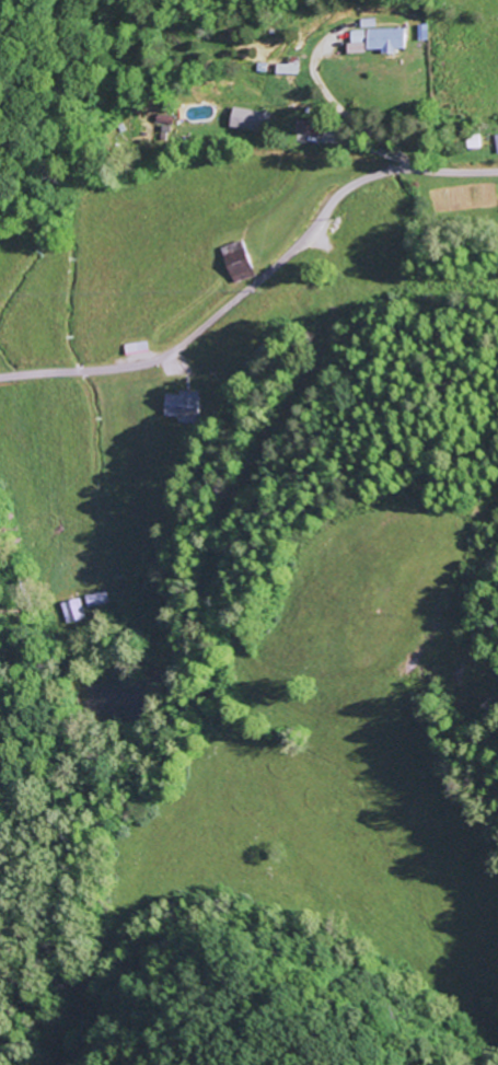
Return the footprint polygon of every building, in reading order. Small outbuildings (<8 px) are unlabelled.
[(365,29),(366,49),(382,49),(382,51),(403,50),(402,28),(365,29)] [(361,30),(349,31),(349,43),(362,43),(361,30)] [(267,112),(230,108),(228,128),(265,132),(267,112)] [(253,275),(242,247),(221,255),(232,283),(253,275)] [(65,624),(85,618),(79,598),(59,603),(65,624)]
